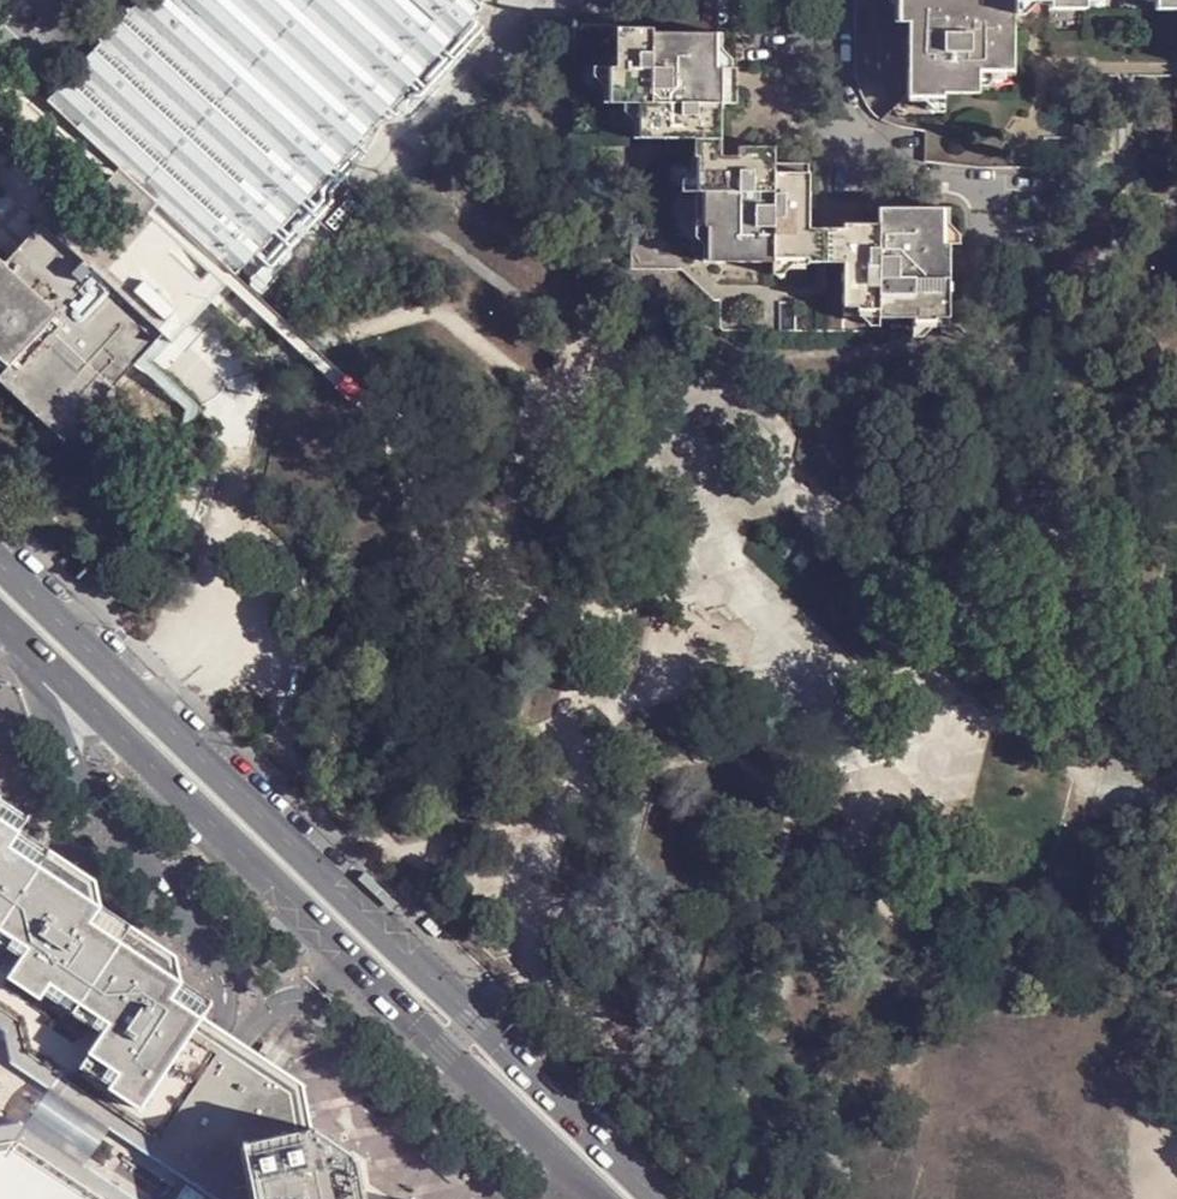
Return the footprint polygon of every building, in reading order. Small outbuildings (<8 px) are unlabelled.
[(150,350),(209,288),(215,282),(229,295),(485,15),(469,0),(149,0),(40,120),(147,221),(117,254),(85,290),(33,243),(0,281),(0,386),(1,387),(0,387),(0,410),(57,462),(154,355),(150,350)] [(499,0),(469,0),(485,15),(499,0)] [(1017,5),(1017,17),(1032,17),(1053,18),(1053,26),(1086,27),(1087,19),(1088,5),(1104,5),(1143,5),(1159,5),(1159,19),(1157,27),(1176,28),(1176,0),(1017,0),(1017,5)] [(897,38),(910,38),(909,2),(896,2),(897,23),(897,38)] [(909,2),(910,38),(910,116),(930,116),(945,116),(944,110),(980,110),(979,103),(980,89),(996,89),(1015,90),(1016,31),(1017,17),(1017,5),(909,2)] [(613,84),(613,45),(610,45),(610,41),(579,41),(578,46),(572,45),(568,192),(630,195),(630,288),(681,289),(713,319),(721,321),(719,346),(723,350),(780,350),(781,322),(796,322),(795,350),(878,352),(878,336),(879,329),(858,328),(857,325),(844,325),(844,281),(807,280),(807,276),(774,276),(772,280),(706,280),(706,246),(703,245),(704,210),(697,209),(698,174),(692,173),(694,157),(638,154),(639,120),(605,119),(607,84),(613,84)] [(614,44),(613,45),(613,84),(607,84),(605,119),(639,120),(638,154),(694,157),(692,173),(698,174),(697,209),(704,210),(703,245),(706,246),(706,280),(772,280),(774,276),(807,276),(807,280),(844,281),(844,325),(857,325),(858,328),(879,329),(878,336),(914,336),(915,340),(936,340),(937,337),(949,337),(951,263),(947,262),(946,228),(880,227),(879,244),(844,242),(843,247),(809,247),(809,192),(773,192),(773,166),(738,166),(737,175),(720,174),(720,86),(715,85),(718,51),(650,49),(649,45),(614,44)] [(356,216),(338,198),(302,234),(321,253),(356,216)] [(781,322),(780,350),(795,350),(796,322),(781,322)] [(211,1016),(203,1010),(201,1003),(195,980),(188,977),(182,974),(183,968),(155,950),(143,943),(135,937),(128,931),(121,926),(129,914),(101,895),(100,891),(78,877),(71,872),(46,856),(39,852),(47,837),(18,819),(28,801),(0,785),(0,923),(8,928),(38,949),(30,961),(18,978),(48,999),(51,994),(57,983),(88,1003),(119,1024),(112,1035),(99,1055),(129,1075),(120,1090),(149,1110),(211,1016)] [(21,1029),(27,1061),(232,1198),(264,1198),(245,1125),(311,1111),(305,1077),(302,1088),(211,1016),(149,1110),(120,1090),(90,1068),(99,1055),(112,1035),(82,1015),(51,994),(48,999),(18,978),(30,961),(1,939),(8,928),(0,923),(0,1016),(21,1029)] [(38,949),(8,928),(1,939),(30,961),(38,949)] [(203,1010),(211,1016),(214,1000),(212,990),(195,980),(201,1003),(203,1010)] [(57,983),(51,994),(82,1015),(88,1003),(57,983)] [(88,1003),(82,1015),(112,1035),(119,1024),(88,1003)] [(12,1034),(18,1065),(50,1086),(131,1140),(217,1198),(232,1198),(27,1061),(21,1029),(0,1016),(0,1026),(12,1034)] [(25,1125),(50,1086),(18,1065),(12,1034),(0,1026),(0,1129),(25,1125)] [(90,1068),(120,1090),(129,1075),(99,1055),(90,1068)] [(365,1174),(358,1139),(315,1110),(311,1111),(245,1125),(264,1198),(371,1198),(365,1174)] [(107,1177),(25,1125),(0,1129),(0,1139),(22,1135),(120,1198),(138,1198),(107,1177)] [(22,1135),(0,1139),(0,1198),(120,1198),(22,1135)] [(131,1140),(107,1177),(138,1198),(217,1198),(131,1140)]
